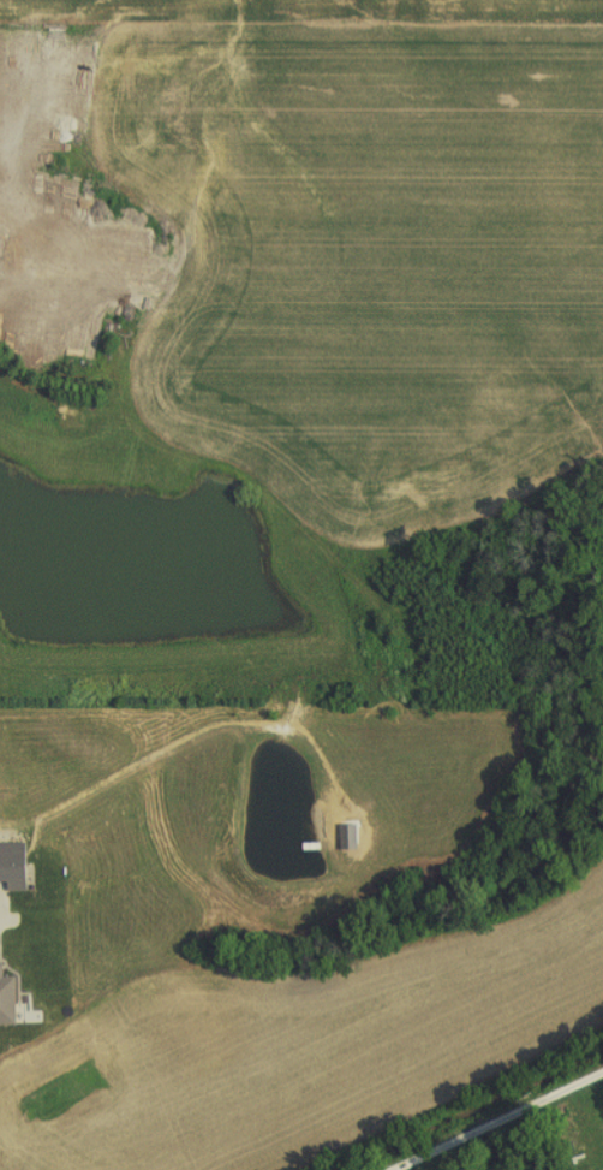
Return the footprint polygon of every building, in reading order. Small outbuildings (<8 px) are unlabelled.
[(358,853),(358,827),(341,827),(341,853),(358,853)] [(9,883),(10,893),(30,893),(29,845),(0,845),(0,884),(9,883)] [(5,979),(5,965),(0,965),(0,1027),(20,1027),(19,979),(5,979)]
